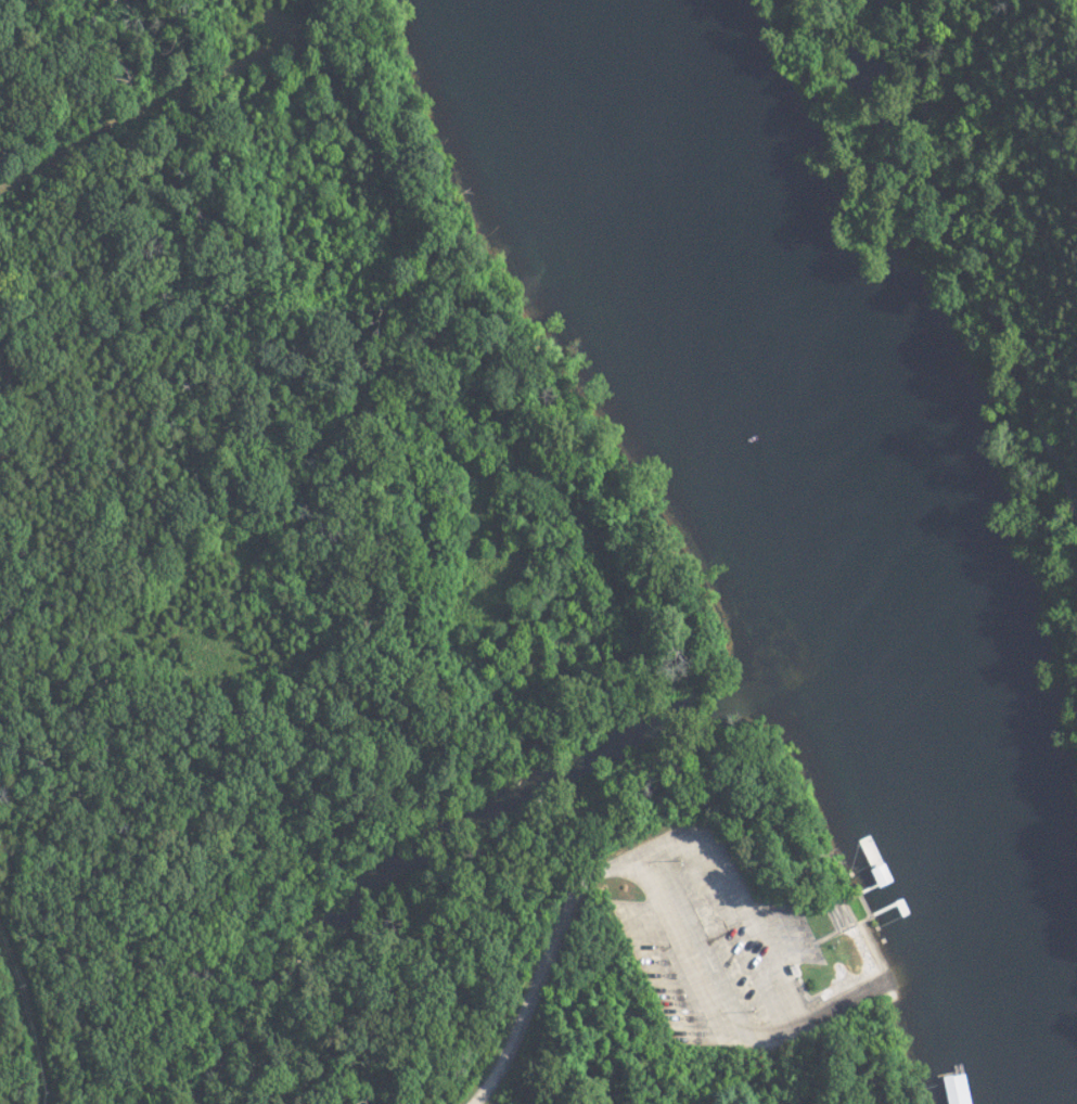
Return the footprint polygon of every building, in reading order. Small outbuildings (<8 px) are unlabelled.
[(973,1072),(948,1076),(952,1103),(977,1103),(973,1072)]
